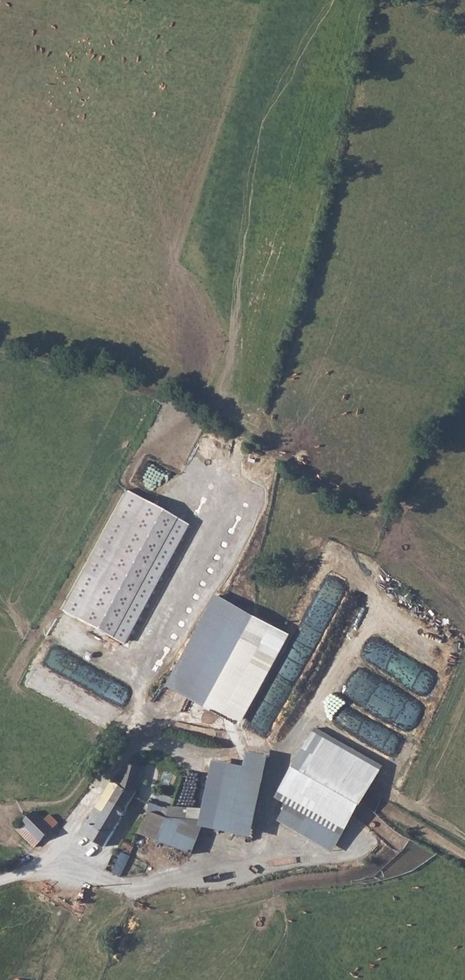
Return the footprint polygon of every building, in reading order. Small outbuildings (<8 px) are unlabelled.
[(184,524),(125,492),(60,612),(119,644),(184,524)] [(291,632),(217,592),(168,684),(242,724),(291,632)] [(381,770),(317,732),(278,798),(289,804),(279,821),(333,853),(343,836),(381,770)] [(253,840),(268,760),(248,756),(246,770),(214,764),(202,830),(233,836),(253,840)] [(81,833),(105,846),(125,809),(127,809),(142,770),(128,761),(122,778),(119,784),(105,811),(97,807),(81,833)] [(171,775),(163,771),(150,803),(154,806),(152,811),(149,811),(147,816),(154,818),(143,835),(193,855),(202,833),(169,816),(172,805),(180,778),(171,775)] [(21,824),(43,844),(57,830),(44,819),(34,810),(21,824)] [(124,852),(114,873),(121,876),(132,855),(131,855),(125,852),(124,852)]
